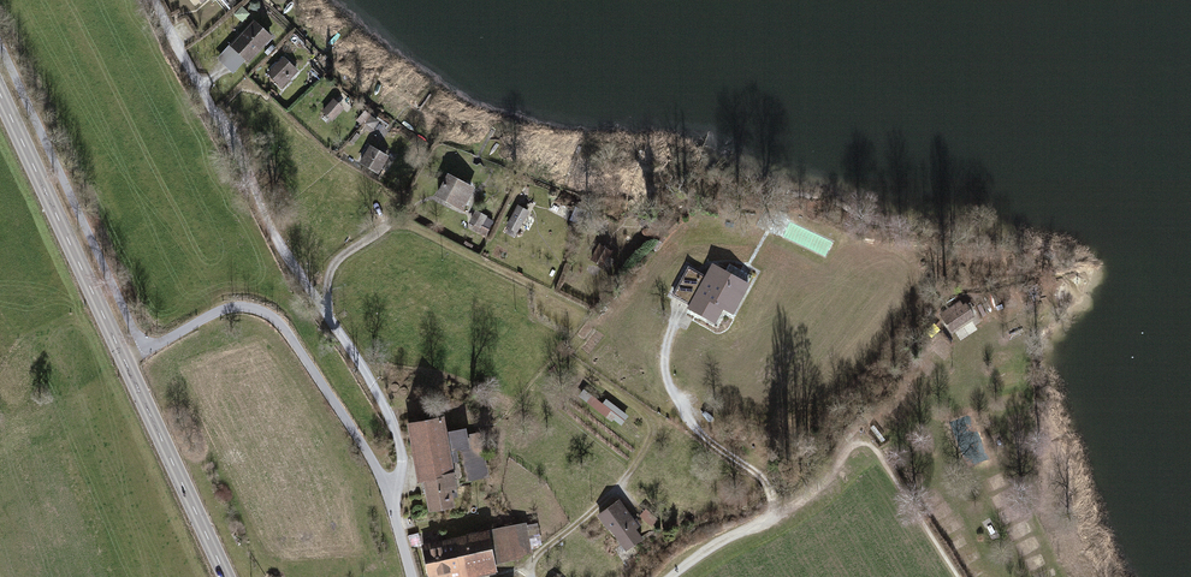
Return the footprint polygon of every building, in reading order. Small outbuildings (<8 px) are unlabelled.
[(273,37),(254,20),(229,45),(249,63),(273,37)] [(298,71),(284,56),(266,74),(282,88),(298,71)] [(344,108),(333,98),(321,112),(333,121),(344,108)] [(390,156),(370,145),(359,162),(379,174),(390,156)] [(475,188),(447,173),(434,197),(463,211),(475,188)] [(529,211),(517,204),(505,227),(517,233),(529,211)] [(494,220),(476,210),(469,222),(474,225),(472,229),(486,236),(494,220)] [(751,284),(713,263),(706,275),(688,266),(671,296),(689,305),(688,308),(716,324),(724,310),(734,314),(751,284)] [(959,301),(941,313),(952,330),(974,316),(965,303),(962,305),(959,301)] [(1022,369),(998,375),(1000,385),(1025,378),(1022,369)] [(597,407),(621,428),(630,418),(606,397),(597,407)] [(443,417),(407,423),(417,482),(423,481),(429,509),(454,505),(452,497),(457,497),(451,462),(457,461),(455,449),(460,448),(469,447),(466,435),(465,428),(446,431),(443,417)] [(479,432),(466,435),(469,447),(460,448),(467,480),(488,475),(479,432)] [(998,485),(1008,478),(1002,470),(992,477),(998,485)] [(640,527),(619,499),(597,515),(627,552),(644,539),(637,530),(640,527)] [(947,502),(936,509),(940,516),(952,509),(947,502)] [(431,576),(439,576),(448,575),(448,576),(468,576),(496,571),(494,566),(525,559),(525,556),(532,554),(525,522),(423,543),(431,576)]
